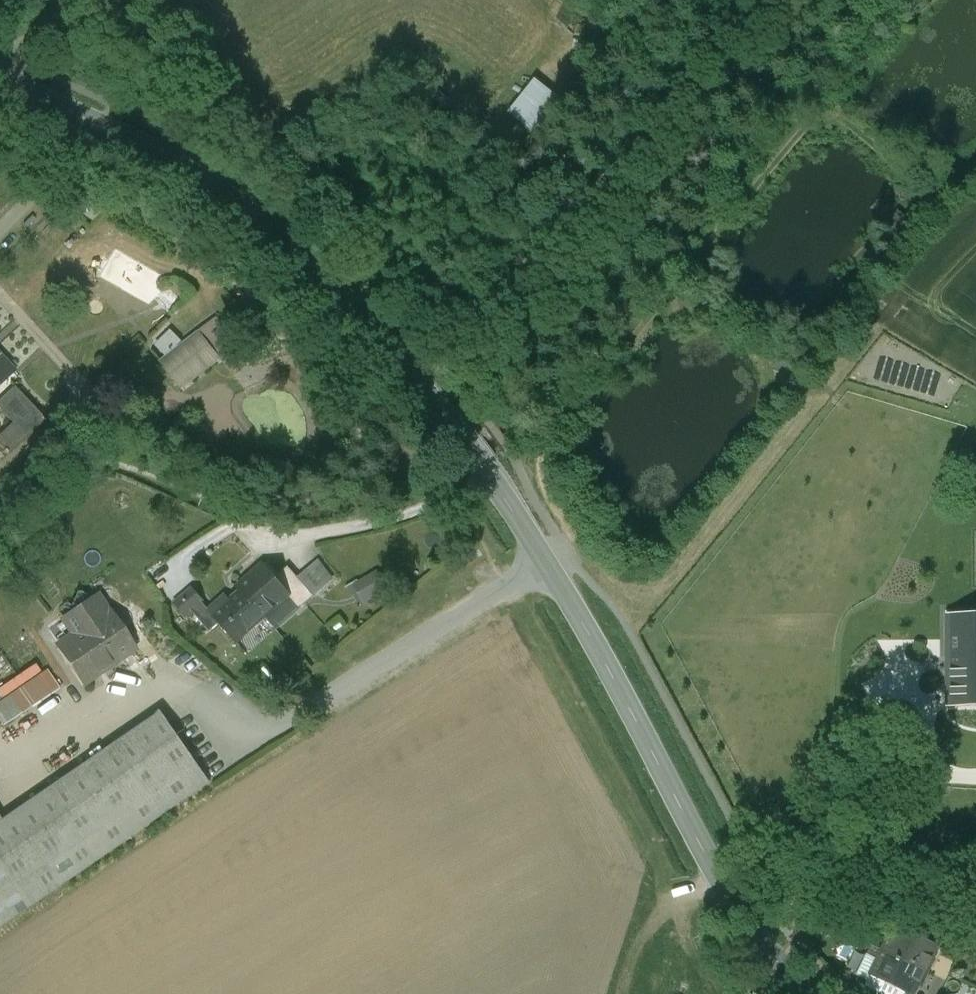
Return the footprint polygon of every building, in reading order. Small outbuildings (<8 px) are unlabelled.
[(539,77),(512,111),(539,132),(565,97),(539,77)] [(222,327),(216,318),(201,329),(201,330),(222,357),(232,370),(247,358),(239,348),(249,340),(231,320),(222,327)] [(171,330),(157,344),(167,354),(181,340),(171,330)] [(201,330),(161,361),(181,388),(222,357),(201,330)] [(14,386),(0,399),(0,409),(12,422),(0,434),(0,445),(8,454),(45,419),(14,386)] [(274,578),(262,564),(237,586),(242,591),(265,616),(288,596),(289,595),(274,578)] [(315,596),(288,566),(274,578),(289,595),(288,596),(299,609),(315,596)] [(377,574),(361,584),(367,595),(384,585),(377,574)] [(193,588),(174,603),(185,615),(192,609),(202,601),(203,600),(193,588)] [(242,591),(225,606),(221,600),(210,610),(209,610),(210,611),(201,619),(211,630),(220,623),(236,641),(265,616),(242,591)] [(107,613),(95,596),(64,617),(76,634),(58,647),(82,682),(134,647),(110,611),(107,613)] [(202,601),(192,609),(201,619),(210,611),(209,610),(210,610),(202,601)] [(950,614),(950,704),(975,704),(975,614),(950,614)] [(354,661),(374,645),(369,638),(348,654),(354,661)] [(0,702),(0,720),(5,727),(62,686),(49,667),(0,702)] [(29,906),(210,782),(161,710),(0,820),(0,863),(29,906)] [(29,906),(0,863),(0,926),(29,906)] [(938,945),(896,924),(884,948),(926,969),(938,945)] [(926,969),(884,948),(879,959),(872,973),(907,990),(914,993),(926,969)] [(872,973),(879,959),(867,953),(857,974),(868,980),(861,993),(864,993),(882,993),(905,993),(907,990),(872,973)]
